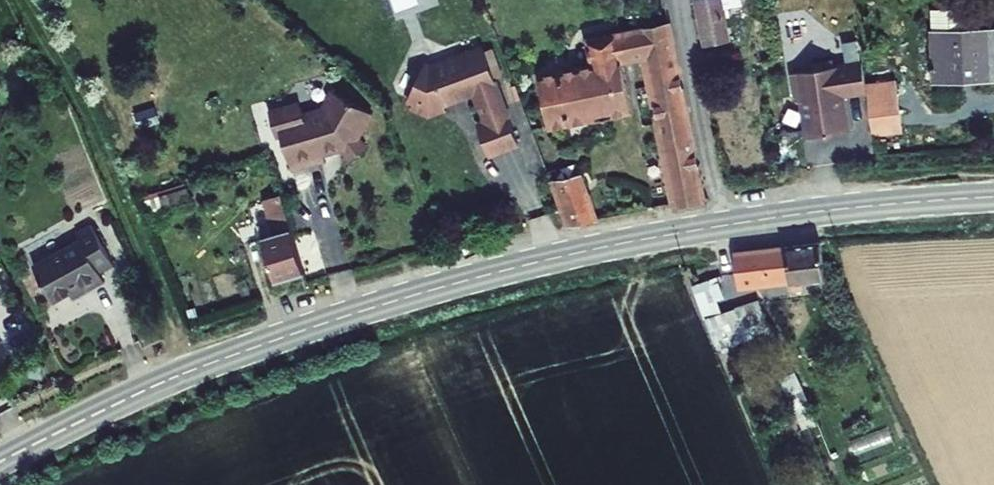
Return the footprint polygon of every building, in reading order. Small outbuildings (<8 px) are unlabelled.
[(705,36),(723,34),(718,0),(700,0),(705,36)] [(937,80),(993,76),(993,29),(975,30),(973,7),(931,11),(937,80)] [(651,54),(682,201),(709,198),(674,22),(646,27),(651,54)] [(627,58),(651,54),(646,27),(622,33),(627,58)] [(544,74),(553,125),(603,115),(604,118),(618,115),(617,111),(637,107),(627,58),(622,33),(593,38),(598,64),(544,74)] [(517,144),(481,50),(462,57),(460,62),(456,60),(438,66),(433,76),(415,84),(407,101),(412,103),(409,111),(426,118),(444,111),(441,104),(443,100),(459,94),(462,96),(474,92),(486,124),(480,127),(477,132),(485,152),(490,154),(517,144)] [(871,83),(868,62),(840,66),(839,60),(818,64),(819,70),(797,73),(800,95),(806,99),(812,139),(854,133),(848,96),(872,93),(871,83)] [(879,134),(905,131),(897,80),(871,83),(872,93),(879,134)] [(348,164),(365,153),(356,138),(370,115),(338,95),(326,114),(305,118),(303,108),(298,110),(293,106),(280,110),(277,115),(271,116),(277,137),(283,136),(291,169),(325,161),(322,151),(335,148),(339,149),(348,164)] [(571,227),(596,220),(582,174),(557,182),(571,227)] [(187,185),(160,193),(164,206),(191,198),(187,185)] [(278,280),(307,271),(284,194),(262,201),(271,233),(264,235),(278,280)] [(100,232),(33,269),(52,302),(87,282),(92,291),(107,283),(102,275),(119,266),(100,232)] [(741,261),(746,290),(783,284),(784,288),(818,283),(812,250),(741,261)] [(768,325),(762,306),(713,324),(720,342),(768,325)] [(782,381),(800,423),(814,417),(796,376),(782,381)]
